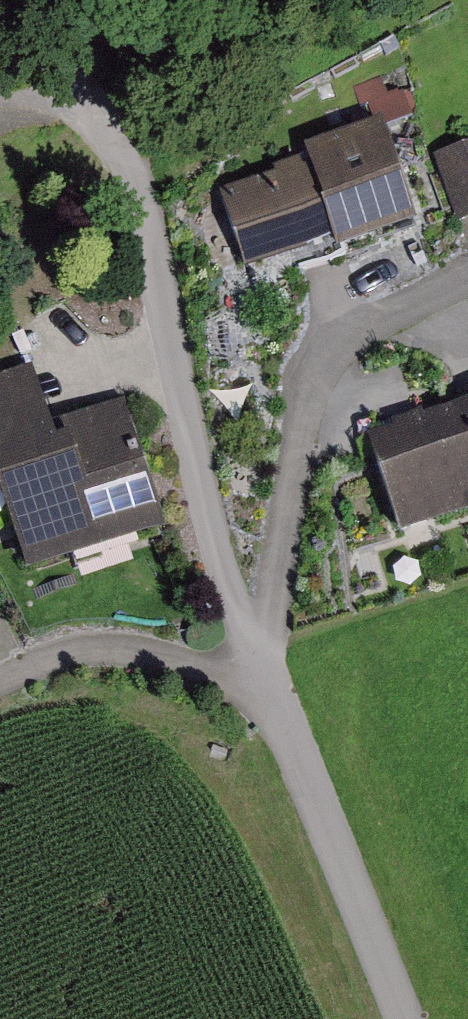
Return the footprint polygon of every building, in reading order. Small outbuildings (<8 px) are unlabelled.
[(305,247),(333,238),(338,252),(416,227),(382,122),(303,148),(310,167),(303,169),(302,166),(220,193),(245,270),(306,250),(305,247)] [(26,577),(166,531),(124,401),(50,425),(31,367),(0,377),(0,497),(26,577)] [(398,541),(467,519),(467,405),(365,438),(398,541)]
